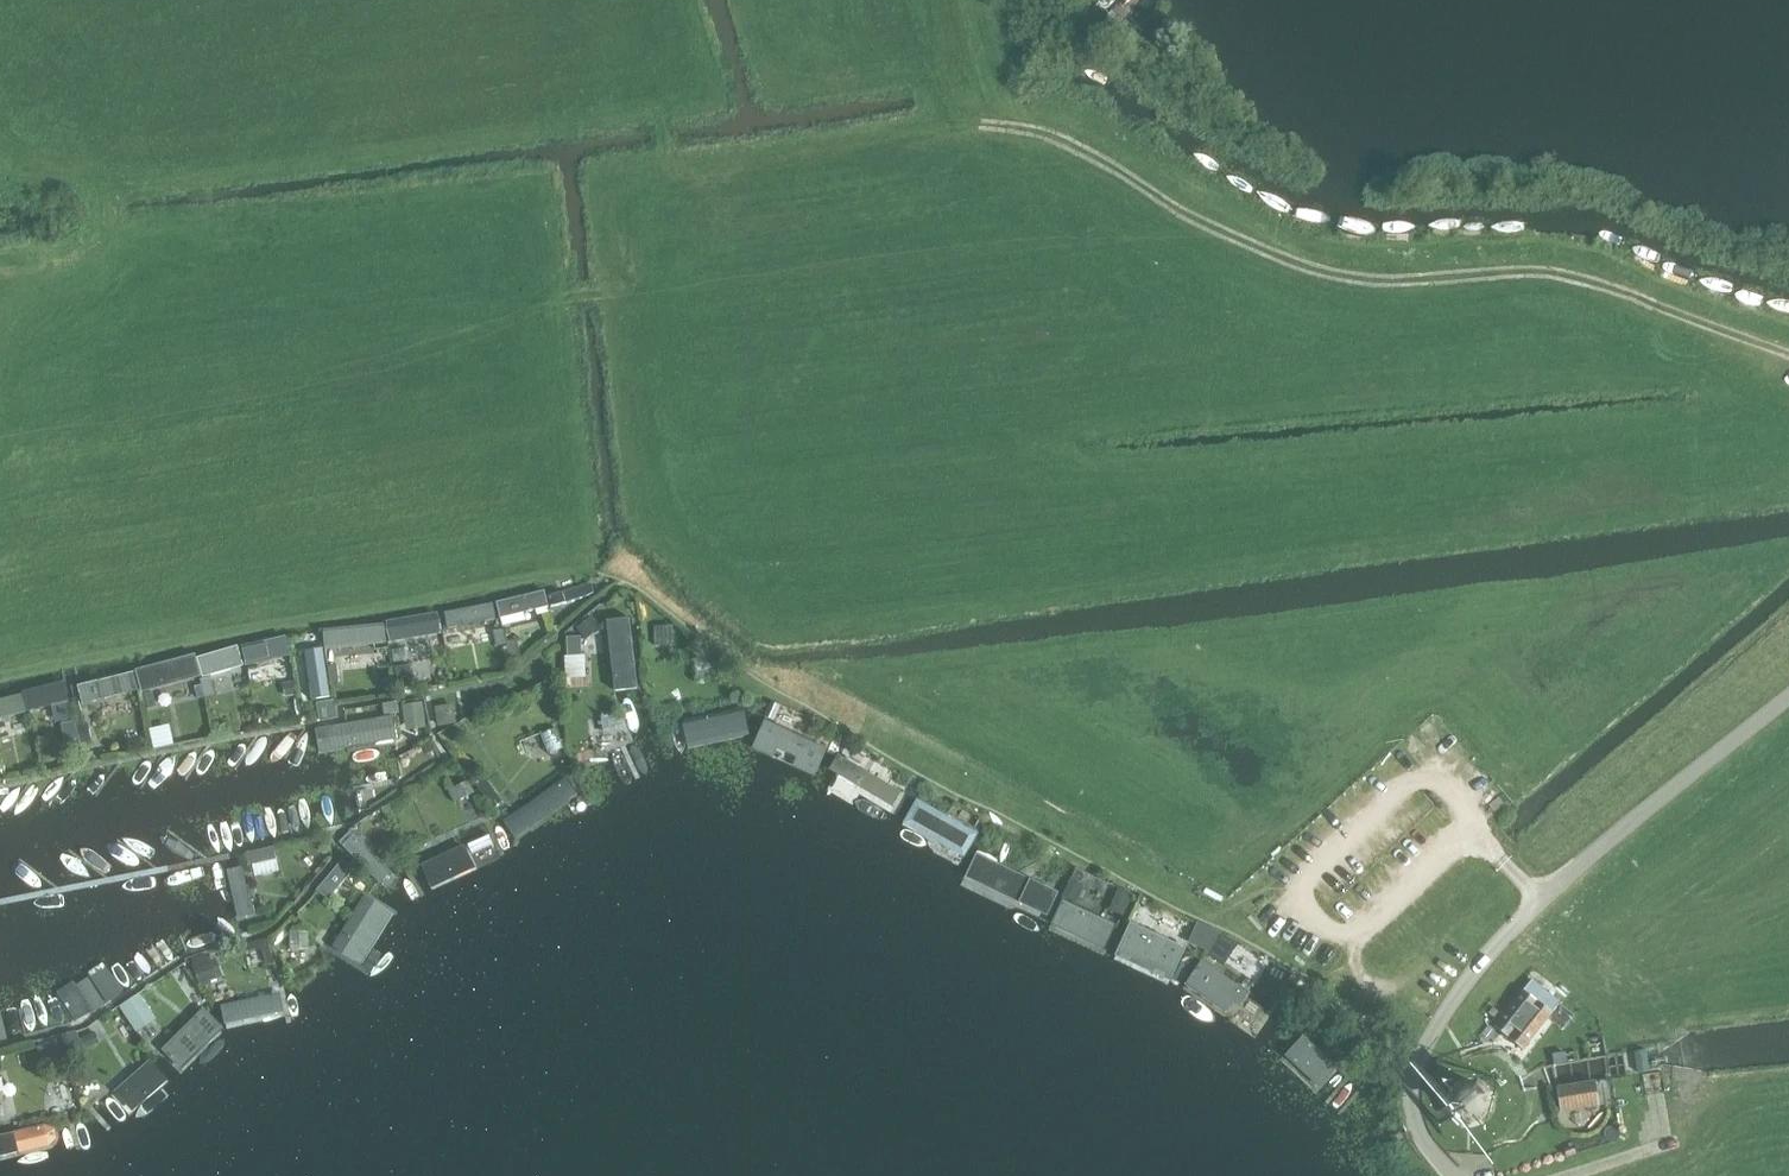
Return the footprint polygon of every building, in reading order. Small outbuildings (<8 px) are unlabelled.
[(552,609),(593,593),(589,583),(547,598),(552,609)] [(496,603),(500,618),(548,607),(544,591),(496,603)] [(446,613),(448,629),(496,619),(494,604),(446,613)] [(444,615),(392,626),(394,638),(446,627),(444,615)] [(592,616),(577,628),(586,640),(601,628),(592,616)] [(631,618),(607,620),(614,692),(637,690),(631,618)] [(672,625),(654,626),(655,645),(674,644),(672,625)] [(325,632),(326,647),(385,641),(383,627),(325,632)] [(504,629),(493,630),(496,646),(507,644),(504,629)] [(581,636),(567,636),(568,656),(582,655),(581,636)] [(246,666),(270,661),(290,656),(286,638),(241,648),(246,666)] [(202,678),(234,669),(243,667),(236,647),(196,658),(202,678)] [(323,649),(306,652),(313,699),(330,697),(323,649)] [(143,691),(165,685),(199,675),(195,661),(139,676),(143,691)] [(412,665),(395,668),(398,688),(415,685),(412,665)] [(76,685),(80,702),(139,690),(135,671),(76,685)] [(208,678),(199,680),(201,685),(204,697),(213,694),(208,678)] [(294,681),(284,683),(285,694),(296,692),(294,681)] [(25,694),(29,709),(67,701),(63,685),(25,694)] [(201,685),(195,686),(198,699),(204,697),(201,685)] [(153,692),(142,695),(145,709),(157,706),(153,692)] [(26,712),(22,695),(0,700),(0,718),(26,712)] [(335,700),(317,703),(320,720),(320,721),(339,718),(338,717),(335,700)] [(398,701),(383,704),(384,710),(385,715),(390,714),(400,713),(398,701)] [(422,702),(403,705),(406,730),(426,727),(422,702)] [(435,706),(438,727),(457,723),(453,703),(435,706)] [(747,739),(742,711),(681,721),(684,749),(747,739)] [(617,714),(602,716),(604,734),(620,732),(617,714)] [(397,744),(393,719),(315,732),(319,757),(397,744)] [(75,720),(61,723),(64,741),(79,739),(75,720)] [(759,738),(816,762),(823,748),(766,722),(759,738)] [(430,740),(422,745),(427,755),(436,750),(430,740)] [(830,768),(893,806),(902,791),(840,754),(830,768)] [(485,777),(475,784),(493,810),(503,803),(485,777)] [(576,796),(573,791),(565,779),(502,823),(513,839),(576,796)] [(468,782),(449,791),(455,803),(474,794),(468,782)] [(908,819),(959,848),(968,832),(919,803),(908,819)] [(388,872),(347,830),(337,840),(378,882),(388,872)] [(488,834),(422,865),(433,888),(500,857),(488,834)] [(274,846),(245,852),(248,865),(276,859),(274,846)] [(1047,916),(1058,893),(977,855),(966,878),(1047,916)] [(341,859),(316,889),(320,892),(325,887),(334,894),(354,870),(341,859)] [(238,919),(255,915),(252,900),(250,900),(242,867),(227,871),(238,919)] [(1069,881),(1060,900),(1075,907),(1084,888),(1069,881)] [(1116,893),(1108,911),(1122,917),(1130,900),(1132,896),(1118,890),(1116,893)] [(360,965),(391,916),(393,914),(366,898),(334,949),(360,965)] [(1115,926),(1063,901),(1051,925),(1104,950),(1115,926)] [(1192,934),(1190,938),(1212,948),(1222,932),(1198,922),(1192,934)] [(1129,926),(1118,947),(1172,972),(1182,951),(1129,926)] [(1223,933),(1210,951),(1225,962),(1238,944),(1223,933)] [(193,967),(199,986),(223,977),(216,958),(209,960),(207,955),(192,960),(194,967),(193,967)] [(1201,962),(1185,984),(1227,1012),(1234,1001),(1240,1006),(1248,994),(1201,962)] [(1496,1027),(1510,1038),(1509,1039),(1523,1051),(1560,1004),(1531,982),(1496,1027)] [(139,993),(121,1006),(131,1021),(149,1009),(139,993)] [(282,1011),(278,994),(221,1006),(224,1024),(282,1011)] [(162,1055),(173,1066),(220,1023),(209,1012),(162,1055)] [(1303,1037),(1286,1056),(1319,1087),(1337,1068),(1303,1037)] [(56,1040),(37,1049),(49,1076),(66,1069),(59,1055),(62,1054),(56,1040)] [(80,1040),(62,1048),(72,1070),(90,1062),(80,1040)] [(113,1093),(131,1112),(166,1082),(148,1062),(113,1093)] [(1599,1107),(1595,1081),(1557,1086),(1561,1112),(1599,1107)] [(1449,1095),(1447,1104),(1449,1113),(1455,1121),(1463,1125),(1473,1125),(1481,1121),(1487,1113),(1489,1104),(1487,1095),(1481,1088),(1473,1083),(1463,1083),(1455,1088),(1449,1095)] [(48,1149),(58,1139),(56,1131),(52,1128),(42,1126),(0,1136),(0,1158),(48,1149)]
